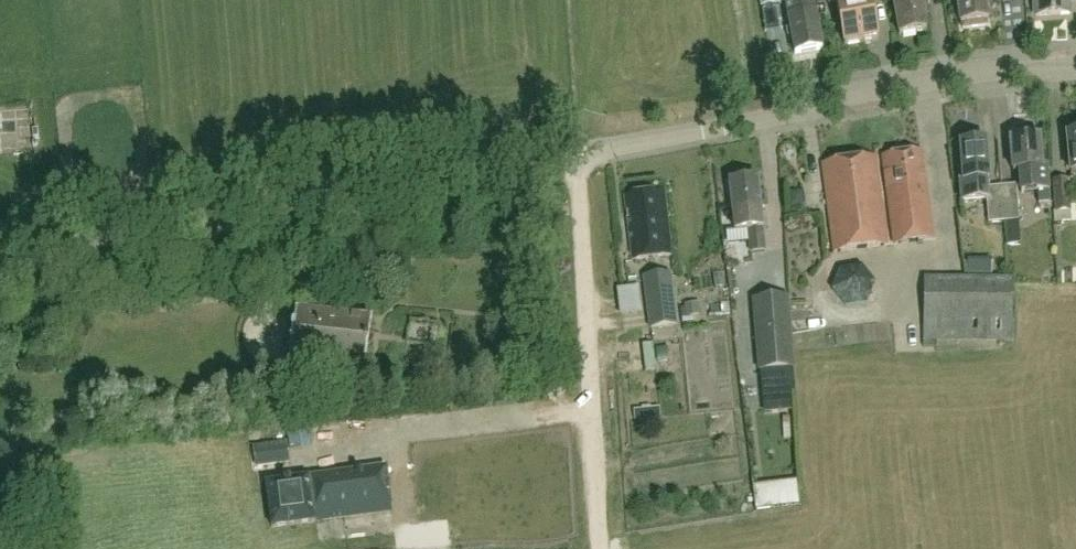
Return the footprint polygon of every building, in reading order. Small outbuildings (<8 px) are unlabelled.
[(823,50),(816,14),(815,14),(812,0),(760,0),(762,8),(786,4),(796,55),(823,50)] [(828,2),(836,1),(844,44),(879,38),(874,14),(873,14),(870,0),(828,0),(828,2)] [(900,35),(927,30),(923,6),(930,4),(929,0),(893,0),(900,35)] [(985,0),(957,0),(961,24),(962,24),(963,30),(987,26),(987,21),(988,21),(985,0)] [(1035,16),(1070,14),(1069,0),(1034,0),(1035,16)] [(963,183),(989,181),(986,143),(985,143),(984,137),(961,139),(962,144),(961,144),(963,182),(963,183)] [(1043,170),(1042,170),(1040,138),(1011,140),(1014,172),(1013,172),(1014,183),(1030,181),(1031,204),(1046,203),(1043,170)] [(894,244),(934,238),(922,150),(882,156),(894,244)] [(834,252),(888,245),(876,157),(822,164),(834,252)] [(1056,221),(1073,219),(1069,178),(1052,180),(1056,221)] [(757,180),(730,183),(735,231),(749,230),(752,252),(765,250),(761,209),(767,208),(766,193),(759,194),(757,180)] [(963,183),(963,182),(960,182),(961,203),(988,201),(989,223),(1004,222),(1000,186),(990,187),(989,181),(963,183)] [(1020,221),(1018,222),(1016,185),(1000,186),(1004,222),(1006,247),(1022,245),(1020,221)] [(634,261),(673,256),(664,191),(626,197),(634,261)] [(1075,276),(1075,262),(1065,262),(1065,277),(1075,276)] [(868,304),(875,283),(863,265),(840,269),(832,290),(846,307),(868,304)] [(670,275),(643,278),(650,328),(677,324),(670,275)] [(924,318),(923,346),(937,347),(937,339),(1011,342),(1012,321),(1014,285),(1014,278),(926,277),(926,281),(924,318)] [(790,337),(788,337),(784,295),(751,297),(755,340),(753,340),(756,369),(792,365),(791,351),(790,337)] [(401,335),(422,338),(426,307),(406,304),(401,335)] [(700,315),(699,304),(685,305),(685,308),(681,309),(683,324),(692,323),(691,316),(700,315)] [(373,321),(296,312),(290,364),(367,373),(373,321)] [(642,343),(645,368),(655,367),(653,342),(642,343)] [(659,417),(659,408),(633,411),(634,420),(659,417)] [(287,442),(253,447),(256,468),(290,463),(287,442)] [(387,467),(327,475),(332,519),(392,512),(387,467)] [(332,519),(327,475),(266,483),(272,527),(332,519)]
